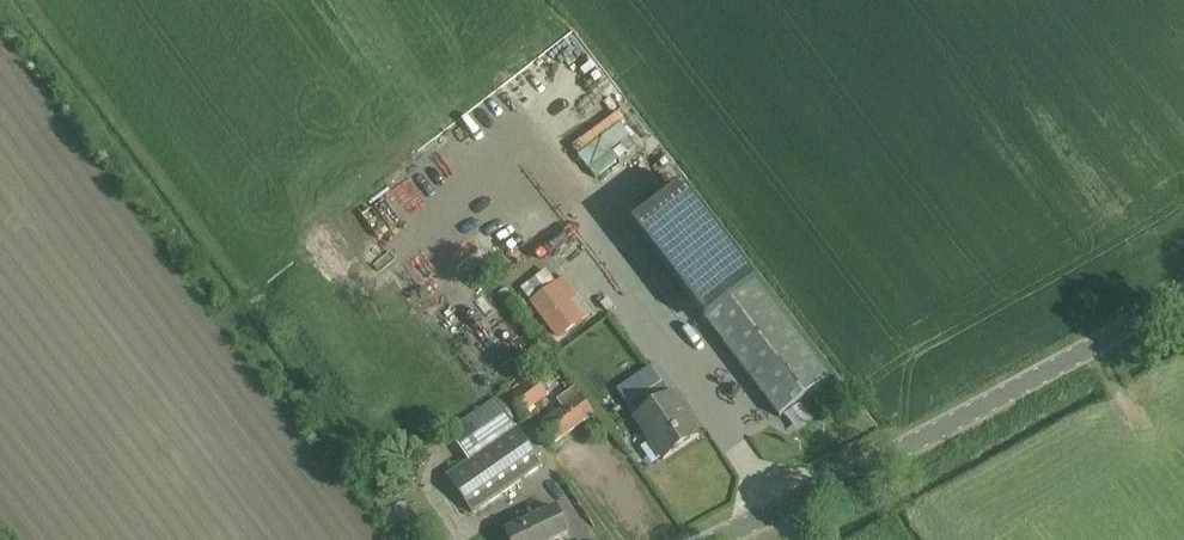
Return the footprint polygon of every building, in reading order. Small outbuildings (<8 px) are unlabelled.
[(609,133),(621,164),(641,156),(635,140),(619,146),(609,118),(582,128),(587,141),(609,133)] [(394,171),(412,192),(428,177),(409,157),(394,171)] [(366,194),(383,215),(408,196),(391,175),(366,194)] [(268,187),(249,199),(256,210),(275,198),(268,187)] [(397,232),(442,198),(433,187),(388,221),(397,232)] [(753,279),(683,188),(632,226),(703,317),(753,279)] [(592,314),(564,277),(556,283),(546,270),(520,289),(558,340),(592,314)] [(703,317),(751,380),(732,394),(761,432),(780,417),(830,379),(753,279),(703,317)] [(615,388),(628,402),(640,391),(627,377),(615,388)] [(525,414),(548,396),(534,378),(510,396),(525,414)] [(663,461),(699,436),(671,394),(670,395),(662,383),(628,406),(636,418),(635,419),(663,461)] [(550,446),(594,414),(575,388),(558,400),(563,407),(536,427),(550,446)] [(473,516),(544,467),(496,397),(447,431),(469,461),(446,477),(473,516)] [(503,525),(559,504),(552,484),(495,504),(503,525)] [(510,539),(555,539),(568,534),(556,509),(507,532),(510,539)]
